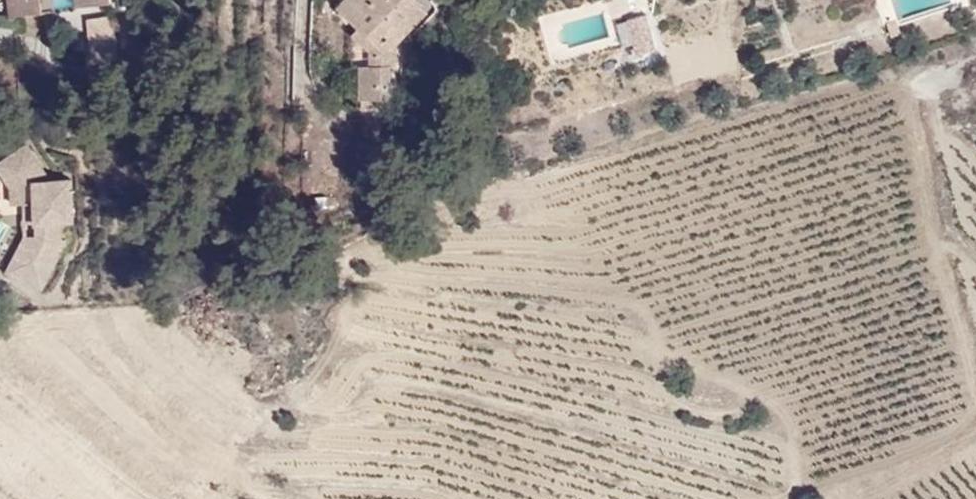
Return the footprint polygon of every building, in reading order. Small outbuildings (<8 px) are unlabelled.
[(15,16),(120,6),(120,0),(14,0),(15,16)] [(346,5),(368,25),(357,36),(367,56),(368,100),(406,98),(401,77),(420,65),(423,33),(436,5),(430,0),(351,0),(346,5)] [(646,9),(624,16),(635,50),(657,43),(646,9)] [(117,39),(117,16),(87,16),(86,39),(117,39)] [(36,145),(3,169),(28,197),(32,233),(16,269),(35,290),(79,270),(90,217),(82,178),(51,170),(36,145)]
